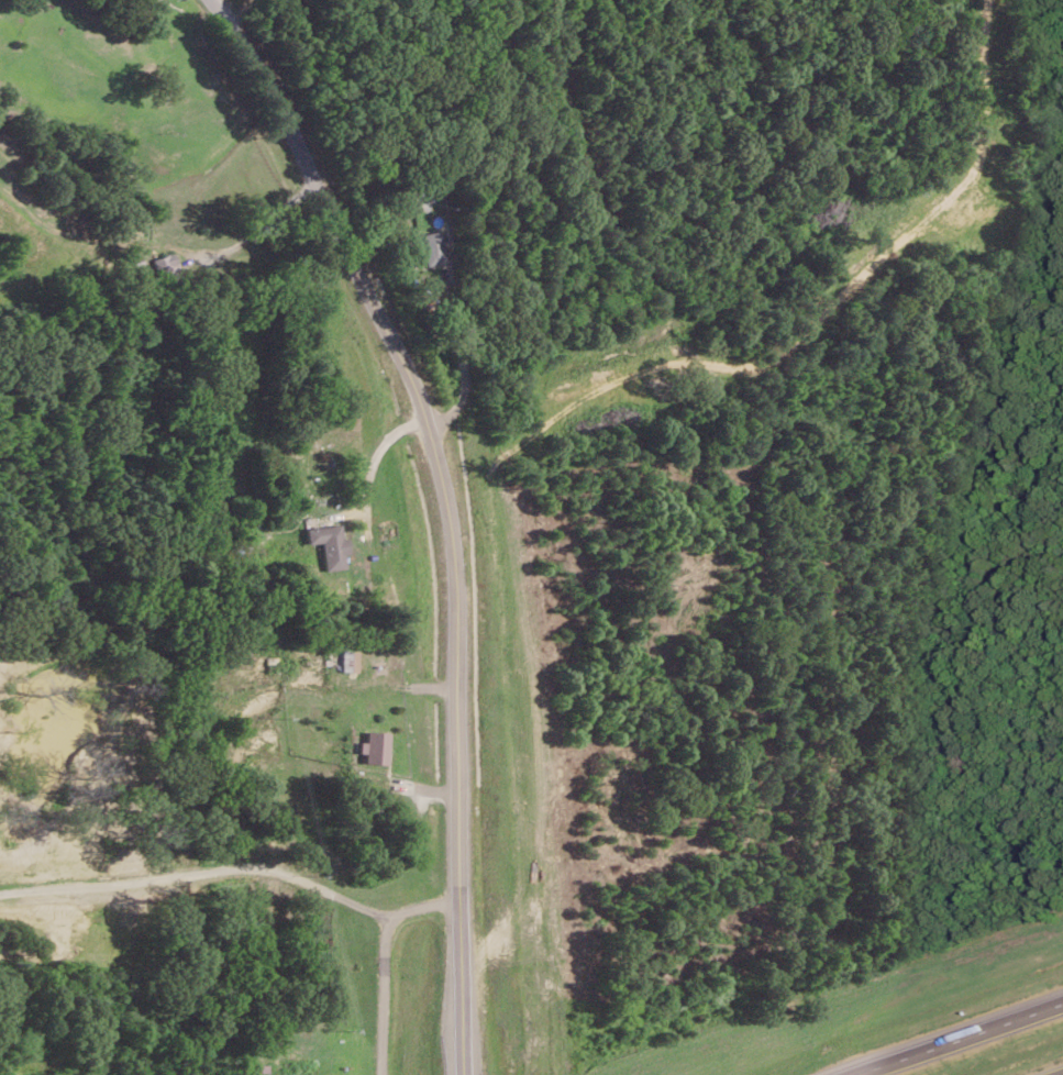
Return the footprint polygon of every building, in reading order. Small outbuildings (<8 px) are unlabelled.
[(422,265),(445,261),(438,229),(416,234),(422,265)] [(177,270),(173,253),(156,257),(160,274),(177,270)] [(345,567),(343,553),(348,553),(346,535),(341,536),(339,523),(305,527),(307,543),(321,541),(325,570),(345,567)] [(341,649),(341,671),(358,671),(358,650),(341,649)] [(359,741),(359,754),(364,754),(364,762),(388,763),(389,732),(365,731),(365,741),(359,741)]
